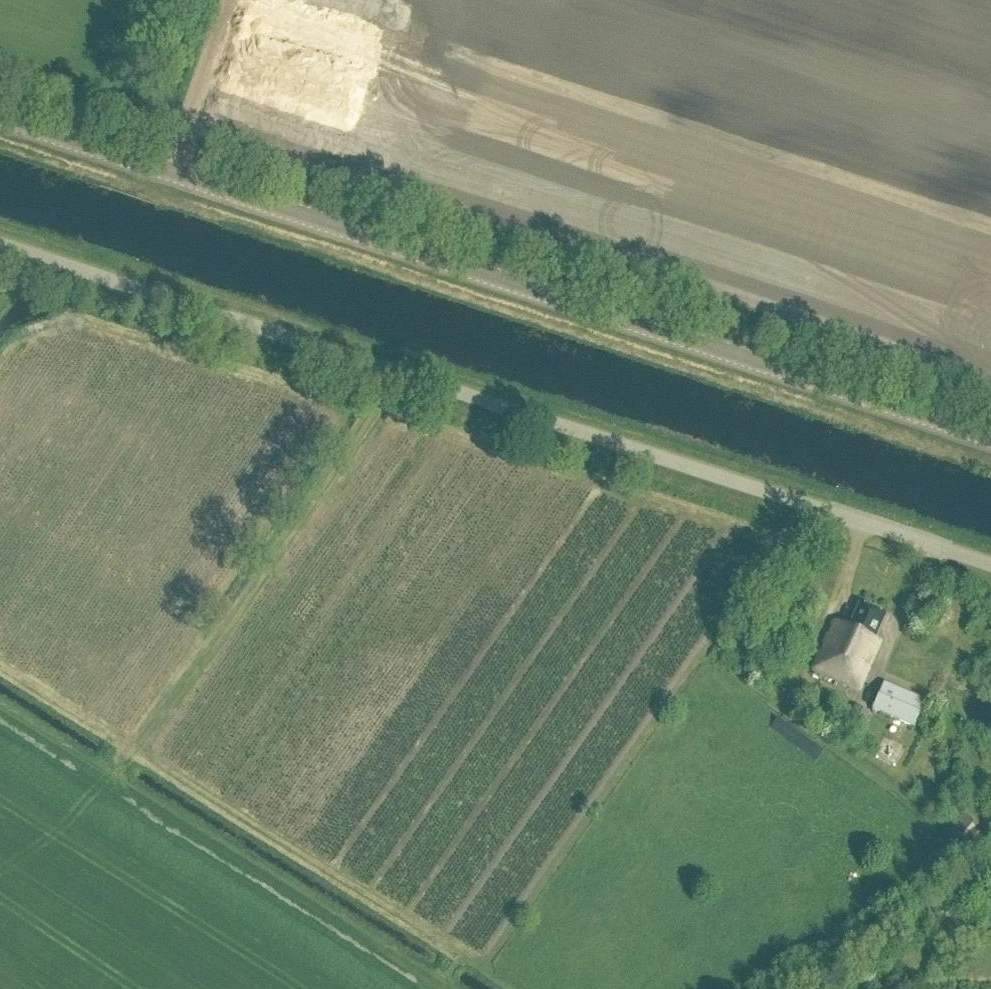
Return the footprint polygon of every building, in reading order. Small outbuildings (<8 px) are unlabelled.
[(874,640),(885,616),(858,604),(847,629),(836,625),(814,671),(858,691),(879,642),(874,640)] [(915,730),(927,702),(883,683),(871,711),(915,730)] [(846,727),(861,734),(869,714),(854,708),(846,727)] [(954,805),(940,822),(960,838),(974,820),(954,805)] [(972,830),(963,841),(974,850),(983,839),(972,830)]
